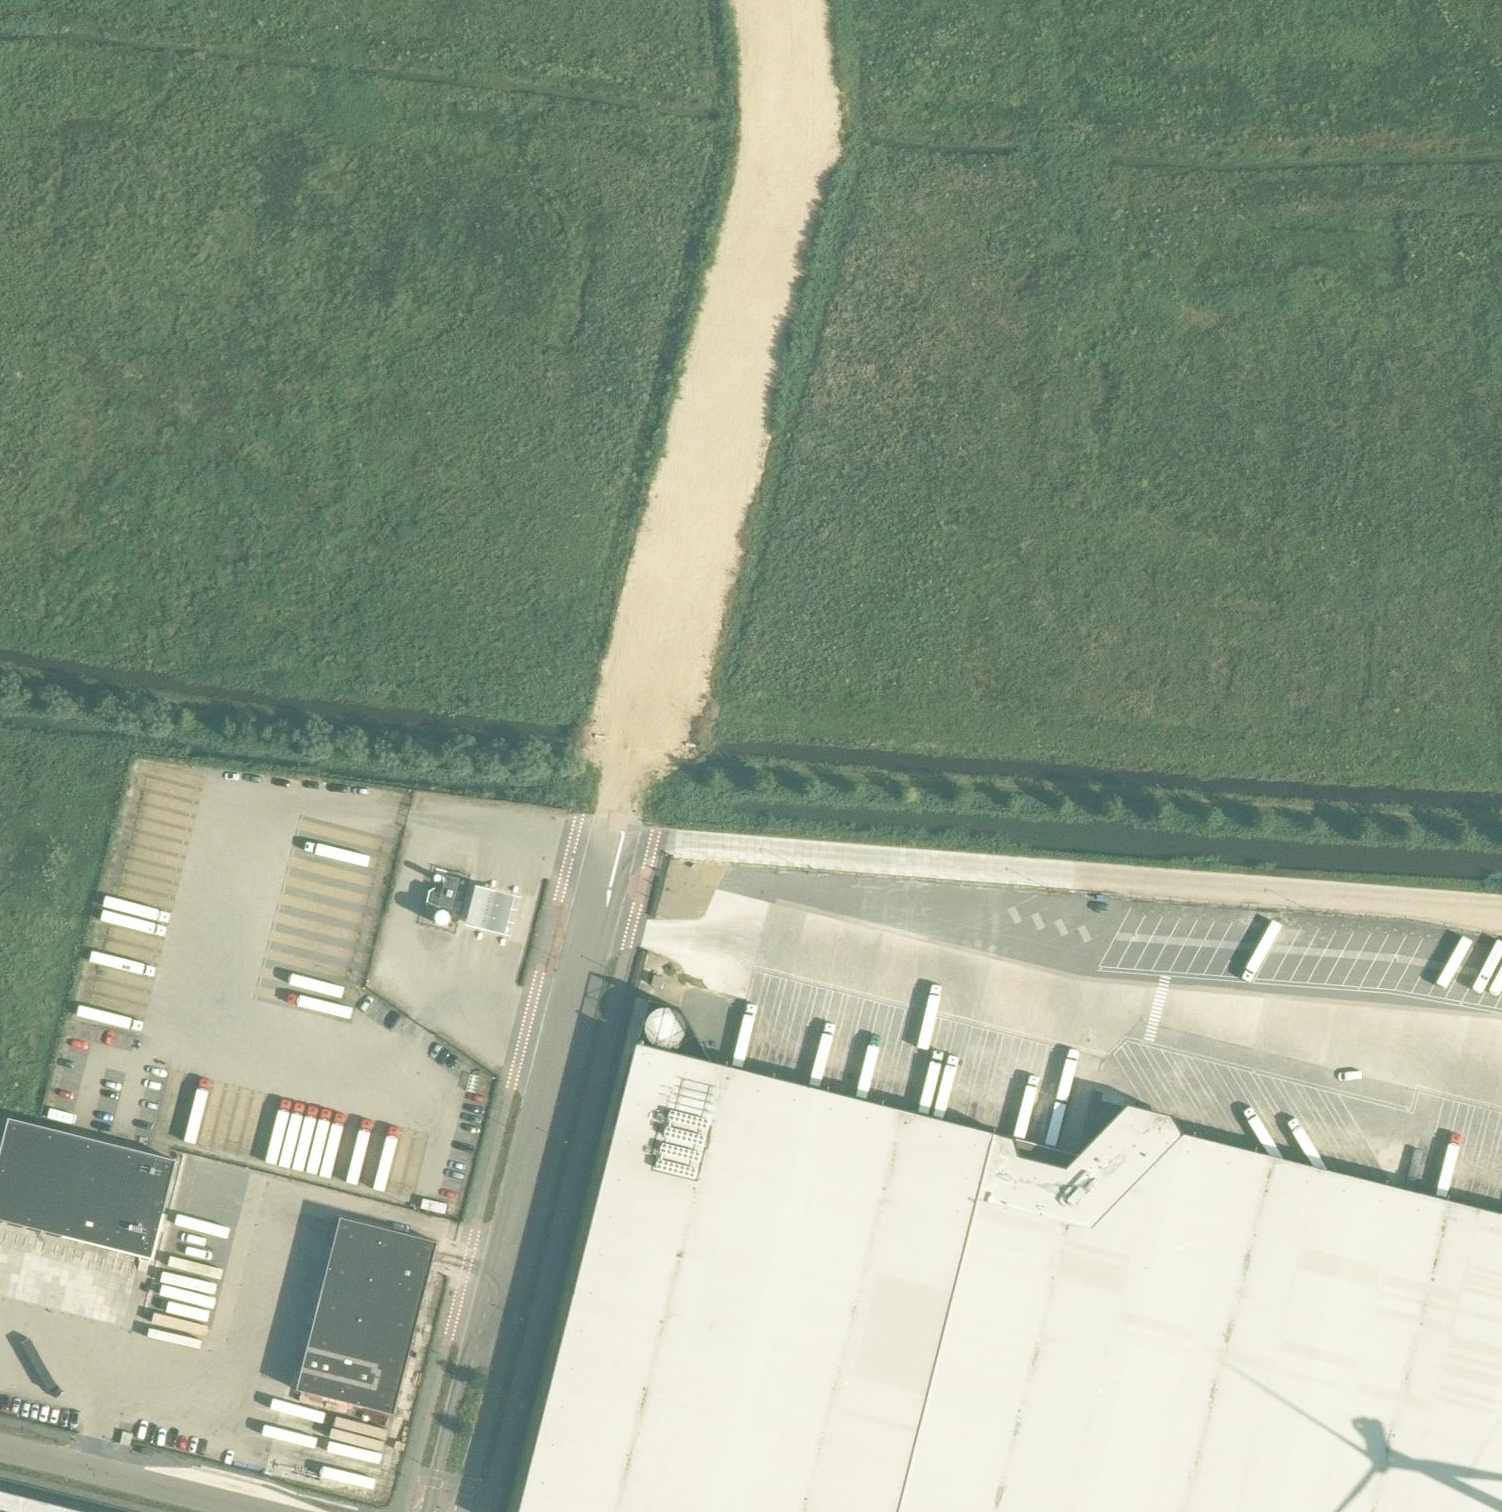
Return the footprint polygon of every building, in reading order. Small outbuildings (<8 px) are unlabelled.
[(460,879),(447,875),(439,906),(452,910),(460,879)] [(665,978),(655,976),(652,986),(662,988),(665,978)] [(520,1511),(1501,1511),(1501,1215),(1184,1134),(1173,1116),(1127,1105),(1115,1117),(1078,1155),(713,1063),(680,1008),(648,1001),(520,1511)] [(10,1119),(0,1157),(0,1220),(141,1256),(140,1260),(150,1263),(151,1259),(153,1259),(178,1161),(10,1119)] [(447,1204),(424,1198),(421,1207),(445,1213),(447,1204)] [(439,1242),(341,1218),(297,1390),(395,1415),(439,1242)] [(0,1490),(0,1511),(86,1511),(0,1490)]
